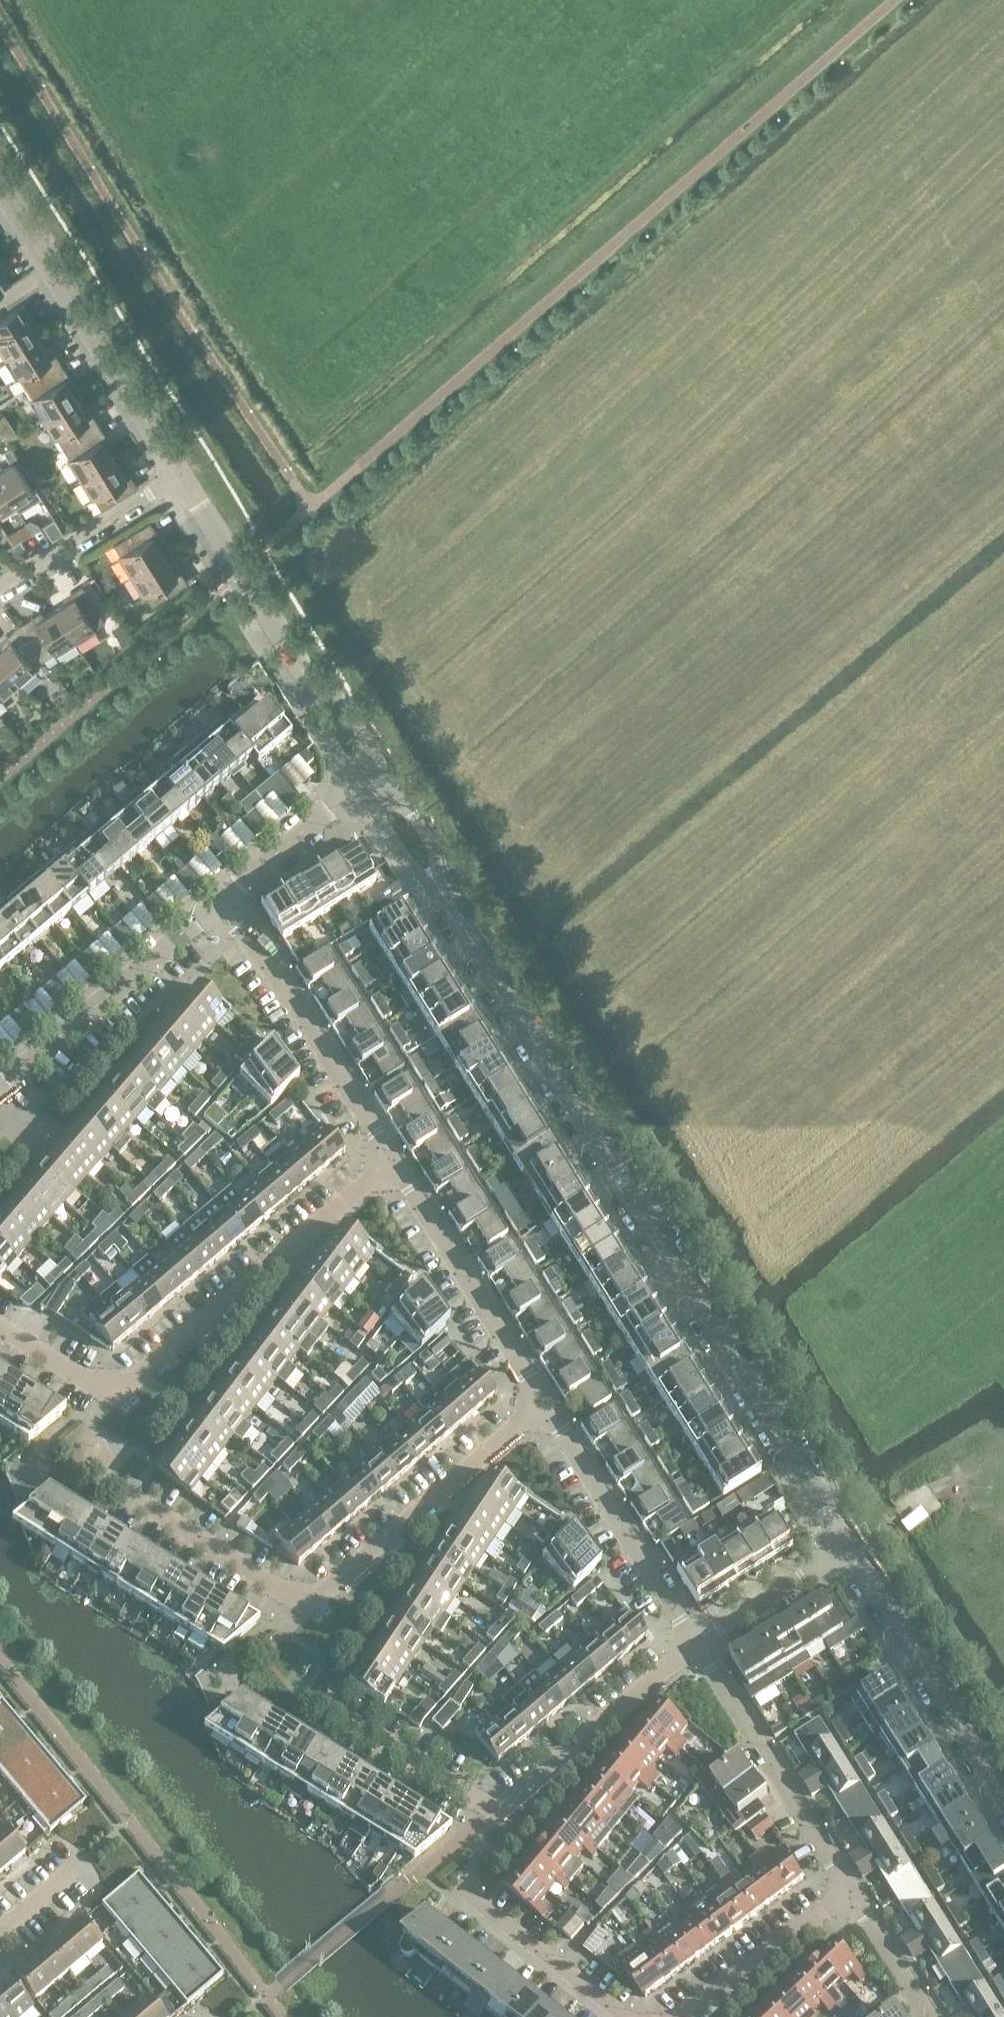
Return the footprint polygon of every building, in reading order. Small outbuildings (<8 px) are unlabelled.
[(12,283),(5,271),(0,274),(0,290),(12,283)] [(0,318),(0,350),(5,358),(39,337),(27,318),(32,315),(25,303),(0,318)] [(51,356),(39,337),(5,358),(17,378),(19,377),(26,387),(63,364),(56,353),(51,356)] [(70,375),(63,364),(26,387),(32,397),(30,399),(43,418),(76,397),(65,378),(70,375)] [(88,416),(76,397),(43,418),(55,438),(57,437),(64,447),(100,424),(93,413),(88,416)] [(107,435),(100,424),(64,447),(70,458),(68,459),(80,479),(114,457),(102,438),(107,435)] [(17,434),(13,427),(3,434),(7,440),(17,434)] [(0,463),(0,480),(14,502),(19,510),(41,496),(34,485),(31,487),(19,467),(22,465),(11,447),(4,451),(11,463),(3,468),(1,463),(0,463)] [(126,476),(114,457),(80,479),(93,499),(95,497),(102,508),(138,485),(131,473),(126,476)] [(14,502),(0,480),(0,511),(14,502)] [(64,532),(54,516),(43,523),(53,538),(53,539),(64,532)] [(119,555),(131,575),(165,554),(153,535),(158,532),(151,520),(114,543),(121,554),(119,555)] [(21,539),(14,543),(23,557),(30,553),(21,539)] [(23,557),(14,543),(6,548),(15,562),(23,557)] [(165,554),(131,575),(143,595),(145,593),(152,604),(189,581),(182,569),(176,573),(165,554)] [(55,608),(76,641),(96,629),(95,627),(105,620),(82,583),(71,591),(74,596),(55,608)] [(76,641),(55,608),(36,619),(33,614),(19,623),(45,658),(55,652),(56,654),(76,641)] [(0,647),(0,661),(19,683),(37,668),(35,666),(45,658),(19,623),(6,634),(10,639),(0,647)] [(0,697),(2,699),(19,683),(0,661),(0,697)] [(259,696),(242,711),(275,749),(292,735),(259,696)] [(258,763),(273,751),(275,749),(242,711),(226,724),(253,757),(258,763)] [(8,747),(18,739),(2,719),(0,721),(0,738),(8,747)] [(205,734),(219,751),(236,771),(253,757),(226,724),(222,720),(205,734)] [(189,748),(220,785),(236,771),(219,751),(205,734),(189,748)] [(189,748),(172,762),(203,799),(220,785),(189,748)] [(298,758),(306,767),(313,761),(306,752),(298,758)] [(156,776),(163,784),(187,813),(203,799),(172,762),(156,776)] [(288,783),(280,789),(288,798),(294,805),(301,799),(295,792),(288,783)] [(163,784),(146,798),(170,827),(187,813),(163,784)] [(280,789),(273,795),(281,804),(286,811),(294,805),(288,798),(280,789)] [(124,805),(130,812),(154,841),(170,827),(146,798),(140,790),(123,804),(124,805)] [(107,819),(137,855),(154,841),(130,812),(124,805),(107,819)] [(247,817),(255,826),(261,833),(268,827),(254,811),(247,817)] [(240,823),(248,832),(255,826),(247,817),(240,823)] [(107,819),(91,833),(121,869),(137,855),(107,819)] [(91,833),(74,847),(104,883),(121,869),(91,833)] [(214,845),(222,854),(228,861),(235,855),(221,839),(214,845)] [(335,858),(357,893),(376,881),(355,847),(355,846),(352,840),(342,846),(343,847),(344,846),(345,851),(335,858)] [(207,851),(215,860),(222,854),(214,845),(207,851)] [(74,847),(58,861),(88,897),(104,883),(74,847)] [(317,869),(339,904),(357,893),(335,858),(332,853),(333,853),(333,852),(324,858),(326,857),(327,862),(317,869)] [(58,861),(41,875),(71,911),(88,897),(58,861)] [(299,880),(321,915),(339,904),(317,869),(314,865),(315,864),(306,869),(306,870),(308,869),(309,874),(299,880)] [(188,867),(181,873),(189,882),(196,876),(188,867)] [(189,882),(181,873),(174,879),(182,888),(189,882)] [(41,875),(24,889),(55,925),(71,911),(41,875)] [(280,891),(303,927),(321,915),(299,880),(296,876),(297,876),(296,875),(287,881),(288,881),(289,880),(291,885),(280,891)] [(408,897),(399,883),(379,896),(387,910),(408,897)] [(261,904),(283,939),(303,927),(280,891),(278,887),(278,886),(269,892),(269,893),(271,892),(272,896),(261,904)] [(24,889),(8,903),(38,939),(55,925),(24,889)] [(155,895),(148,901),(156,910),(163,904),(155,895)] [(156,910),(148,901),(141,907),(149,916),(156,910)] [(379,945),(417,922),(411,914),(415,910),(416,912),(416,911),(411,902),(405,905),(405,906),(369,929),(379,945)] [(22,953),(38,939),(8,903),(0,909),(0,927),(22,953)] [(357,919),(362,926),(373,919),(368,912),(357,919)] [(389,960),(431,934),(426,926),(425,926),(426,928),(421,930),(417,922),(379,945),(389,960)] [(115,929),(123,938),(130,932),(122,923),(115,929)] [(343,938),(354,931),(350,924),(339,931),(343,938)] [(5,967),(22,953),(0,927),(0,961),(5,967)] [(123,938),(115,929),(108,935),(115,944),(123,938)] [(398,976),(436,952),(430,944),(434,940),(435,942),(431,934),(389,960),(398,976)] [(318,954),(330,947),(325,940),(314,947),(318,954)] [(340,948),(346,958),(353,954),(346,944),(340,948)] [(300,965),(300,966),(296,968),(308,989),(309,988),(309,987),(322,979),(335,999),(354,987),(330,947),(318,954),(309,960),(300,965)] [(300,965),(309,960),(301,948),(293,953),(300,965)] [(82,957),(89,966),(97,960),(89,951),(82,957)] [(408,991),(450,965),(445,957),(444,957),(445,959),(440,960),(436,952),(398,976),(408,991)] [(89,966),(82,957),(75,963),(82,972),(89,966)] [(359,979),(366,975),(359,965),(353,969),(359,979)] [(417,1006),(455,983),(449,975),(453,971),(454,973),(455,972),(450,965),(408,991),(417,1006)] [(372,985),(366,975),(359,979),(365,989),(372,985)] [(49,985),(56,994),(64,988),(56,979),(49,985)] [(427,1022),(469,995),(464,987),(463,988),(464,989),(459,991),(455,983),(417,1006),(427,1022)] [(56,994),(49,985),(42,991),(49,1000),(56,994)] [(198,987),(187,1000),(217,1026),(229,1013),(229,1014),(230,1013),(198,985),(197,986),(198,987)] [(359,1039),(379,1027),(354,987),(335,999),(320,1008),(333,1028),(334,1028),(333,1027),(347,1019),(359,1039)] [(378,1010),(385,1005),(378,995),(372,1000),(378,1010)] [(436,1037),(474,1014),(468,1005),(472,1002),(473,1003),(474,1003),(469,995),(427,1022),(436,1037)] [(175,1014),(205,1040),(217,1026),(187,1000),(175,1014)] [(391,1016),(385,1005),(378,1010),(384,1020),(391,1016)] [(23,1006),(16,1012),(23,1022),(31,1015),(23,1006)] [(23,1022),(16,1012),(9,1019),(22,1035),(29,1029),(23,1022)] [(175,1014),(163,1027),(194,1054),(205,1040),(175,1014)] [(446,1052),(488,1026),(483,1018),(482,1018),(483,1020),(478,1021),(474,1014),(436,1037),(446,1052)] [(397,1040),(404,1036),(397,1026),(391,1030),(397,1040)] [(456,1067),(493,1044),(487,1036),(491,1032),(492,1034),(493,1033),(488,1026),(446,1052),(456,1067)] [(151,1041),(182,1067),(194,1054),(163,1027),(151,1041)] [(345,1048),(358,1068),(359,1067),(358,1067),(371,1058),(385,1079),(404,1067),(379,1027),(359,1039),(345,1048)] [(410,1046),(404,1036),(397,1040),(403,1050),(410,1046)] [(252,1040),(244,1049),(250,1054),(258,1045),(252,1040)] [(151,1041),(140,1054),(170,1081),(182,1067),(151,1041)] [(240,1075),(255,1091),(286,1061),(273,1043),(240,1075)] [(465,1083),(507,1056),(502,1048),(501,1049),(502,1050),(497,1052),(493,1044),(456,1067),(465,1083)] [(250,1054),(244,1049),(236,1058),(242,1063),(250,1054)] [(140,1054),(128,1068),(159,1094),(170,1081),(140,1054)] [(416,1071),(423,1067),(416,1056),(410,1061),(416,1071)] [(475,1098),(512,1075),(507,1066),(510,1063),(511,1064),(512,1064),(507,1056),(465,1083),(475,1098)] [(271,1106),(295,1083),(299,1079),(286,1061),(255,1091),(271,1106)] [(228,1067),(220,1076),(226,1082),(234,1072),(228,1067)] [(429,1077),(423,1067),(416,1071),(422,1081),(429,1077)] [(166,1101),(159,1094),(128,1068),(116,1082),(147,1108),(154,1114),(166,1101)] [(413,1125),(433,1113),(408,1073),(374,1094),(387,1115),(388,1114),(387,1113),(400,1105),(413,1125)] [(484,1113),(526,1087),(521,1079),(520,1079),(521,1081),(516,1082),(512,1075),(475,1098),(484,1113)] [(226,1082),(220,1076),(212,1085),(218,1091),(226,1082)] [(116,1082),(104,1095),(135,1122),(147,1108),(116,1082)] [(435,1101),(442,1097),(436,1087),(429,1091),(435,1101)] [(494,1129),(531,1106),(526,1097),(529,1093),(530,1095),(531,1094),(526,1087),(484,1113),(494,1129)] [(205,1094),(197,1104),(203,1109),(211,1100),(205,1094)] [(93,1109),(123,1135),(135,1122),(104,1095),(93,1109)] [(448,1107),(442,1097),(435,1101),(441,1111),(448,1107)] [(278,1108),(283,1115),(292,1107),(287,1101),(278,1108)] [(203,1109),(197,1104),(189,1113),(195,1118),(203,1109)] [(204,1117),(218,1129),(223,1123),(228,1116),(214,1104),(204,1117)] [(503,1144),(545,1118),(540,1110),(541,1112),(536,1113),(531,1106),(494,1129),(503,1144)] [(278,1108),(269,1116),(274,1122),(283,1115),(278,1108)] [(81,1123),(111,1149),(118,1155),(130,1141),(123,1135),(93,1109),(81,1123)] [(438,1165),(458,1153),(433,1113),(413,1125),(399,1134),(412,1154),(413,1154),(412,1153),(425,1145),(438,1165)] [(454,1132),(461,1128),(455,1117),(448,1122),(454,1132)] [(513,1159),(550,1136),(545,1128),(548,1124),(549,1126),(550,1125),(545,1118),(503,1144),(513,1159)] [(69,1137),(99,1163),(111,1149),(81,1123),(69,1137)] [(187,1143),(192,1148),(211,1131),(201,1123),(194,1132),(195,1134),(187,1143)] [(218,1129),(227,1137),(232,1131),(223,1123),(218,1129)] [(345,1153),(321,1125),(320,1126),(321,1126),(305,1140),(327,1166),(343,1153),(344,1154),(345,1153)] [(467,1138),(461,1128),(454,1132),(461,1142),(467,1138)] [(245,1136),(250,1142),(259,1135),(254,1129),(245,1136)] [(165,1141),(176,1151),(185,1141),(174,1131),(165,1141)] [(245,1136),(236,1144),(241,1150),(250,1142),(245,1136)] [(523,1175),(564,1149),(559,1140),(559,1141),(560,1142),(555,1144),(550,1136),(513,1159),(523,1175)] [(57,1150),(88,1177),(99,1163),(69,1137),(57,1150)] [(327,1166),(305,1140),(288,1154),(311,1180),(327,1166)] [(199,1150),(205,1156),(214,1147),(208,1142),(199,1150)] [(184,1157),(192,1148),(187,1143),(178,1151),(184,1157)] [(282,1147),(266,1161),(272,1168),(294,1194),(311,1180),(288,1154),(282,1147)] [(473,1163),(480,1159),(474,1148),(467,1153),(473,1163)] [(532,1190),(569,1167),(564,1158),(567,1155),(568,1156),(569,1156),(564,1149),(523,1175),(532,1190)] [(57,1150),(45,1164),(76,1190),(88,1177),(57,1150)] [(205,1156),(199,1150),(191,1158),(184,1165),(190,1171),(205,1156)] [(458,1153),(438,1165),(424,1174),(436,1194),(437,1193),(450,1184),(463,1205),(483,1192),(458,1153)] [(487,1169),(480,1159),(473,1163),(480,1173),(487,1169)] [(161,1168),(167,1174),(175,1165),(170,1160),(161,1168)] [(33,1178),(64,1204),(76,1190),(45,1164),(33,1178)] [(542,1205),(583,1179),(578,1171),(579,1173),(574,1174),(569,1167),(532,1190),(542,1205)] [(158,1182),(167,1174),(161,1168),(153,1176),(158,1182)] [(294,1194),(272,1168),(255,1182),(278,1208),(294,1194)] [(168,1181),(174,1186),(182,1178),(177,1172),(168,1181)] [(248,1173),(231,1187),(261,1222),(278,1208),(255,1182),(248,1173)] [(33,1178),(22,1191),(52,1218),(64,1204),(33,1178)] [(493,1193),(499,1189),(493,1179),(486,1183),(493,1193)] [(551,1220),(588,1197),(583,1189),(586,1185),(587,1187),(588,1187),(583,1179),(542,1205),(551,1220)] [(174,1186),(168,1181),(153,1195),(159,1201),(174,1186)] [(135,1194),(141,1199),(149,1191),(144,1185),(135,1194)] [(245,1236),(261,1222),(231,1187),(215,1201),(245,1236)] [(506,1199),(499,1189),(493,1193),(499,1204),(506,1199)] [(10,1205),(41,1231),(52,1218),(22,1191),(10,1205)] [(449,1213),(461,1234),(462,1233),(462,1232),(475,1224),(488,1245),(508,1233),(483,1192),(463,1205),(449,1213)] [(132,1208),(141,1199),(135,1194),(126,1202),(132,1208)] [(603,1210),(597,1201),(597,1202),(598,1203),(593,1205),(588,1197),(551,1220),(561,1236),(603,1210)] [(245,1236),(215,1201),(198,1215),(228,1250),(245,1236)] [(137,1211),(143,1217),(151,1208),(146,1203),(137,1211)] [(0,1216),(0,1220),(29,1245),(41,1231),(10,1205),(0,1216)] [(512,1224),(518,1220),(512,1209),(505,1214),(512,1224)] [(603,1210),(561,1236),(570,1251),(607,1228),(602,1219),(606,1216),(607,1217),(603,1210)] [(109,1219),(115,1225),(123,1216),(118,1211),(109,1219)] [(137,1211),(129,1220),(134,1225),(143,1217),(137,1211)] [(228,1250),(198,1215),(181,1229),(211,1264),(228,1250)] [(106,1233),(115,1225),(109,1219),(101,1227),(106,1233)] [(17,1258),(29,1245),(0,1220),(0,1244),(17,1258)] [(525,1230),(518,1220),(512,1224),(518,1234),(525,1230)] [(333,1240),(365,1265),(375,1251),(376,1252),(377,1251),(343,1225),(342,1226),(343,1226),(333,1240)] [(607,1228),(570,1251),(580,1266),(622,1240),(616,1232),(617,1234),(612,1235),(607,1228)] [(173,1252),(195,1278),(211,1264),(181,1229),(165,1243),(173,1252)] [(106,1242),(112,1247),(121,1239),(115,1233),(106,1242)] [(83,1244),(89,1250),(98,1242),(92,1236),(83,1244)] [(517,1291),(536,1279),(512,1239),(478,1260),(490,1280),(491,1280),(491,1279),(504,1271),(517,1291)] [(333,1240),(322,1255),(354,1279),(365,1265),(333,1240)] [(531,1254),(537,1250),(531,1240),(524,1244),(531,1254)] [(622,1240),(580,1266),(589,1282),(626,1258),(621,1250),(625,1246),(626,1248),(622,1240)] [(106,1242),(98,1250),(103,1256),(112,1247),(106,1242)] [(5,1272),(17,1258),(0,1244),(0,1267),(5,1272)] [(81,1258),(89,1250),(83,1244),(75,1253),(81,1258)] [(116,1254),(111,1248),(104,1255),(110,1261),(116,1254)] [(544,1260),(537,1250),(531,1254),(537,1265),(544,1260)] [(195,1278),(173,1252),(156,1266),(178,1292),(195,1278)] [(322,1255),(311,1269),(343,1293),(354,1279),(322,1255)] [(178,1292),(156,1266),(148,1257),(132,1271),(140,1280),(162,1306),(178,1292)] [(626,1258),(589,1282),(599,1297),(641,1271),(636,1262),(635,1263),(636,1265),(631,1266),(626,1258)] [(58,1270),(63,1275),(72,1267),(66,1261),(58,1270)] [(75,1272),(81,1278),(90,1269),(84,1263),(75,1272)] [(300,1283),(332,1308),(343,1293),(311,1269),(300,1283)] [(55,1284),(63,1275),(58,1270),(49,1278),(55,1284)] [(550,1285),(557,1281),(550,1271),(543,1275),(550,1285)] [(641,1271),(599,1297),(608,1312),(646,1289),(640,1281),(644,1277),(645,1279),(645,1278),(641,1271)] [(75,1272),(67,1280),(73,1286),(81,1278),(75,1272)] [(401,1277),(394,1287),(401,1292),(408,1283),(401,1277)] [(49,1278),(44,1283),(50,1289),(55,1284),(49,1278)] [(561,1318),(558,1313),(536,1279),(517,1291),(517,1292),(504,1300),(503,1299),(502,1300),(515,1320),(529,1311),(541,1331),(561,1318)] [(162,1306),(140,1280),(123,1294),(146,1320),(162,1306)] [(563,1291),(557,1281),(550,1285),(556,1295),(563,1291)] [(300,1283),(289,1297),(321,1322),(332,1308),(300,1283)] [(390,1316),(406,1332),(436,1302),(423,1284),(390,1316)] [(30,1292),(38,1300),(45,1294),(37,1285),(30,1292)] [(117,1286),(100,1300),(129,1334),(146,1320),(123,1294),(117,1286)] [(401,1292),(394,1287),(386,1296),(394,1302),(401,1292)] [(58,1289),(41,1306),(46,1309),(56,1316),(69,1296),(59,1289),(58,1289)] [(646,1289),(608,1312),(618,1328),(660,1302),(655,1293),(654,1294),(655,1295),(650,1297),(646,1289)] [(30,1292),(19,1302),(30,1308),(38,1300),(30,1292)] [(289,1297),(278,1312),(318,1342),(329,1328),(321,1322),(289,1297)] [(100,1300),(83,1315),(89,1321),(113,1349),(114,1349),(113,1348),(129,1334),(100,1300)] [(562,1305),(569,1316),(576,1311),(569,1301),(562,1305)] [(436,1302),(406,1332),(421,1348),(434,1336),(449,1321),(436,1302)] [(660,1302),(618,1328),(628,1343),(665,1320),(660,1311),(663,1308),(664,1309),(665,1309),(660,1302)] [(380,1307),(373,1316),(379,1321),(386,1311),(380,1307)] [(569,1316),(575,1326),(582,1321),(576,1311),(569,1316)] [(278,1312),(267,1326),(299,1351),(307,1357),(318,1342),(278,1312)] [(379,1321),(373,1316),(365,1326),(372,1330),(379,1321)] [(554,1351),(558,1357),(566,1370),(586,1358),(561,1318),(541,1331),(542,1331),(529,1340),(528,1339),(527,1339),(540,1360),(554,1351)] [(665,1320),(628,1343),(637,1358),(679,1332),(674,1324),(673,1324),(674,1326),(670,1327),(665,1320)] [(589,1332),(582,1321),(575,1326),(582,1336),(589,1332)] [(256,1340),(288,1365),(299,1351),(267,1326),(256,1340)] [(582,1336),(588,1346),(595,1342),(589,1332),(582,1336)] [(679,1332),(637,1358),(647,1374),(684,1350),(679,1342),(682,1338),(683,1340),(684,1340),(679,1332)] [(357,1350),(364,1340),(358,1335),(351,1345),(357,1350)] [(245,1355),(277,1379),(285,1385),(296,1370),(288,1365),(256,1340),(245,1355)] [(366,1348),(375,1356),(380,1349),(370,1342),(366,1348)] [(428,1350),(433,1356),(442,1348),(437,1342),(428,1350)] [(588,1346),(595,1357),(601,1352),(595,1342),(588,1346)] [(428,1350),(419,1358),(424,1364),(433,1356),(428,1350)] [(684,1350),(647,1374),(656,1389),(698,1363),(693,1354),(692,1355),(693,1357),(689,1358),(684,1350)] [(245,1355),(234,1369),(266,1394),(277,1379),(245,1355)] [(586,1358),(566,1370),(552,1379),(565,1399),(565,1398),(578,1389),(591,1411),(611,1398),(586,1358)] [(363,1361),(355,1370),(360,1376),(369,1367),(363,1361)] [(601,1367),(607,1377),(614,1373),(608,1363),(601,1367)] [(698,1363),(656,1389),(666,1404),(703,1381),(698,1372),(701,1369),(702,1371),(703,1370),(698,1363)] [(409,1367),(404,1370),(395,1378),(400,1384),(403,1382),(405,1384),(416,1375),(409,1367)] [(496,1395),(472,1367),(471,1368),(472,1369),(456,1383),(479,1409),(495,1395),(495,1396),(496,1395)] [(223,1384),(255,1408),(266,1394),(234,1369),(223,1384)] [(360,1376),(355,1370),(346,1379),(352,1384),(360,1376)] [(379,1384),(386,1379),(378,1370),(372,1375),(379,1384)] [(607,1377),(614,1387),(620,1383),(614,1373),(607,1377)] [(450,1375),(433,1389),(462,1423),(479,1409),(456,1383),(450,1375)] [(23,1385),(8,1376),(0,1388),(0,1422),(23,1385)] [(395,1378),(386,1386),(391,1392),(400,1384),(395,1378)] [(703,1381),(666,1404),(675,1419),(717,1393),(712,1385),(711,1385),(713,1387),(708,1389),(703,1381)] [(223,1384),(212,1398),(244,1423),(255,1408),(223,1384)] [(38,1395),(23,1385),(0,1422),(0,1425),(14,1434),(38,1395)] [(351,1394),(357,1400),(365,1391),(359,1386),(351,1394)] [(338,1388),(330,1396),(335,1402),(344,1393),(338,1388)] [(423,1411),(446,1437),(462,1423),(433,1389),(417,1403),(423,1411)] [(620,1397),(626,1408),(633,1403),(627,1393),(620,1397)] [(717,1393),(675,1419),(685,1435),(722,1411),(717,1403),(720,1399),(721,1401),(722,1401),(717,1393)] [(351,1394),(343,1403),(348,1408),(357,1400),(351,1394)] [(66,1411),(48,1401),(38,1395),(14,1434),(29,1443),(66,1411)] [(335,1402),(330,1396),(321,1405),(327,1411),(335,1402)] [(201,1412),(233,1437),(241,1442),(252,1428),(244,1423),(212,1398),(201,1412)] [(626,1408),(633,1418),(639,1414),(633,1403),(626,1408)] [(620,1457),(640,1444),(615,1405),(581,1426),(594,1446),(595,1445),(594,1444),(607,1436),(620,1457)] [(302,1421),(308,1415),(301,1409),(296,1416),(302,1421)] [(329,1417),(335,1423),(342,1416),(336,1410),(329,1417)] [(446,1437),(423,1411),(407,1425),(430,1451),(446,1437)] [(722,1411),(685,1435),(694,1450),(736,1424),(731,1416),(732,1418),(727,1419),(722,1411)] [(201,1412),(190,1427),(222,1451),(233,1437),(201,1412)] [(313,1414),(304,1423),(310,1429),(318,1420),(313,1414)] [(321,1426),(327,1432),(335,1423),(329,1417),(321,1426)] [(310,1429),(304,1423),(296,1432),(302,1437),(310,1429)] [(639,1428),(645,1438),(652,1434),(646,1424),(639,1428)] [(736,1424),(694,1450),(704,1465),(741,1442),(736,1434),(739,1430),(740,1432),(741,1431),(736,1424)] [(430,1451),(407,1425),(391,1439),(413,1465),(430,1451)] [(321,1426),(312,1435),(318,1440),(327,1432),(321,1426)] [(179,1441),(212,1465),(222,1451),(190,1427),(179,1441)] [(645,1438),(652,1448),(658,1444),(652,1434),(645,1438)] [(413,1465),(391,1439),(374,1453),(397,1480),(413,1465)] [(179,1441),(168,1455),(201,1480),(212,1465),(179,1441)] [(288,1441),(279,1449),(285,1455),(293,1446),(288,1441)] [(741,1442),(704,1465),(713,1481),(755,1454),(750,1446),(750,1447),(751,1448),(746,1450),(741,1442)] [(645,1496),(665,1484),(640,1444),(620,1457),(606,1465),(618,1486),(619,1485),(619,1484),(632,1476),(645,1496)] [(285,1455),(279,1449),(271,1458),(277,1464),(285,1455)] [(291,1458),(297,1463),(305,1454),(299,1449),(291,1458)] [(397,1480),(374,1453),(357,1468),(380,1494),(397,1480)] [(658,1458),(664,1469),(671,1464),(665,1454),(658,1458)] [(755,1454),(713,1481),(723,1496),(760,1473),(755,1464),(758,1461),(759,1462),(760,1462),(755,1454)] [(157,1468),(156,1469),(190,1495),(191,1494),(190,1493),(201,1480),(168,1455),(158,1469),(157,1468)] [(297,1463),(291,1458),(283,1466),(288,1472),(297,1463)] [(664,1469),(671,1479),(678,1475),(671,1464),(664,1469)] [(263,1467),(255,1476),(260,1481),(269,1472),(263,1467)] [(380,1494),(357,1468),(341,1482),(364,1508),(380,1494)] [(240,1478),(252,1490),(260,1481),(255,1476),(248,1469),(240,1478)] [(526,1495),(490,1471),(490,1472),(490,1473),(481,1487),(514,1510),(524,1495),(525,1496),(526,1495)] [(261,1489),(267,1495),(275,1486),(269,1480),(261,1489)] [(364,1508),(341,1482),(325,1496),(347,1522),(364,1508)] [(747,1489),(753,1498),(763,1492),(757,1482),(747,1489)] [(631,1505),(643,1525),(657,1516),(670,1536),(679,1531),(690,1524),(665,1484),(645,1496),(631,1505)] [(677,1489),(683,1499),(690,1495),(684,1485),(677,1489)] [(481,1487),(471,1502),(504,1525),(514,1510),(481,1487)] [(261,1489),(253,1498),(259,1503),(267,1495),(261,1489)] [(747,1489),(734,1497),(739,1505),(742,1504),(744,1507),(754,1500),(753,1498),(747,1489)] [(39,1539),(61,1504),(64,1499),(49,1490),(45,1494),(21,1514),(12,1522),(39,1539)] [(281,1504),(289,1514),(302,1502),(294,1493),(281,1504)] [(226,1499),(235,1508),(241,1502),(232,1494),(226,1499)] [(690,1495),(683,1499),(690,1509),(693,1515),(709,1505),(704,1498),(695,1503),(690,1495)] [(347,1522),(325,1496),(308,1510),(331,1536),(347,1522)] [(61,1504),(39,1539),(55,1548),(79,1509),(64,1499),(61,1504)] [(235,1508),(226,1499),(221,1505),(230,1513),(235,1508)] [(730,1499),(717,1507),(721,1514),(734,1506),(730,1499)] [(471,1502),(461,1517),(494,1540),(504,1525),(471,1502)] [(55,1548),(70,1558),(94,1518),(79,1509),(55,1548)] [(331,1536),(308,1510),(292,1524),(314,1550),(331,1536)] [(711,1511),(702,1516),(697,1519),(700,1524),(702,1522),(705,1526),(716,1520),(711,1511)] [(769,1511),(750,1523),(772,1559),(775,1563),(774,1564),(775,1564),(783,1559),(783,1558),(781,1559),(780,1554),(792,1547),(769,1511)] [(544,1516),(538,1526),(543,1529),(550,1520),(544,1516)] [(494,1540),(461,1517),(451,1532),(484,1555),(494,1540)] [(94,1518),(70,1558),(85,1567),(110,1528),(94,1518)] [(242,1518),(237,1527),(245,1532),(250,1524),(242,1518)] [(550,1520),(543,1529),(551,1534),(558,1524),(550,1519),(550,1520)] [(693,1522),(690,1524),(679,1531),(684,1540),(698,1531),(693,1522)] [(732,1535),(754,1571),(756,1575),(756,1576),(765,1570),(765,1569),(763,1571),(762,1566),(772,1559),(750,1523),(732,1535)] [(314,1550),(292,1524),(276,1537),(275,1537),(286,1550),(298,1565),(299,1565),(299,1564),(314,1550)] [(85,1567),(101,1577),(125,1537),(110,1528),(85,1567)] [(543,1529),(537,1539),(544,1544),(551,1534),(543,1529)] [(542,1558),(542,1559),(557,1575),(588,1545),(577,1531),(569,1539),(566,1535),(542,1558)] [(451,1532),(441,1547),(474,1570),(484,1555),(451,1532)] [(713,1546),(735,1582),(738,1586),(737,1587),(738,1587),(747,1582),(746,1581),(745,1582),(743,1577),(754,1571),(732,1535),(713,1546)] [(125,1537),(101,1577),(116,1586),(140,1547),(125,1537)] [(661,1543),(668,1554),(675,1550),(668,1539),(661,1543)] [(588,1545),(557,1575),(573,1590),(597,1567),(593,1563),(598,1559),(588,1545)] [(713,1546),(695,1558),(717,1594),(720,1598),(719,1598),(720,1599),(729,1593),(728,1592),(727,1593),(725,1589),(735,1582),(713,1546)] [(116,1586),(131,1596),(156,1557),(140,1547),(116,1586)] [(474,1570),(441,1547),(431,1562),(464,1584),(474,1570)] [(531,1550),(524,1560),(531,1564),(538,1554),(531,1550)] [(156,1557),(131,1596),(147,1605),(171,1566),(156,1557)] [(701,1610),(710,1604),(708,1605),(707,1600),(717,1594),(695,1558),(677,1570),(698,1604),(697,1604),(701,1610)] [(531,1564),(524,1560),(518,1570),(524,1574),(531,1564)] [(431,1562),(420,1577),(454,1600),(464,1584),(431,1562)] [(147,1605),(162,1615),(186,1576),(171,1566),(147,1605)] [(186,1576),(162,1615),(178,1624),(202,1585),(186,1576)] [(454,1600),(420,1577),(410,1592),(444,1615),(454,1600)] [(597,1578),(589,1585),(580,1592),(585,1598),(602,1584),(597,1578)] [(511,1580),(504,1590),(511,1594),(518,1584),(511,1580)] [(178,1624),(193,1634),(217,1595),(202,1585),(178,1624)] [(511,1594),(504,1590),(498,1600),(504,1604),(511,1594)] [(400,1607),(434,1630),(440,1634),(450,1619),(444,1615),(410,1592),(400,1607)] [(580,1592),(571,1600),(576,1606),(585,1598),(580,1592)] [(217,1595),(193,1634),(187,1643),(203,1652),(208,1643),(232,1604),(217,1595)] [(814,1606),(806,1611),(825,1642),(831,1652),(865,1631),(859,1620),(853,1624),(835,1595),(826,1601),(824,1597),(813,1604),(814,1606)] [(512,1609),(522,1616),(527,1609),(517,1602),(512,1609)] [(223,1652),(256,1624),(260,1621),(232,1604),(208,1643),(223,1652)] [(434,1630),(400,1607),(390,1622),(424,1645),(434,1630)] [(522,1616),(532,1622),(537,1616),(527,1609),(522,1616)] [(623,1609),(606,1623),(629,1651),(645,1637),(646,1638),(647,1637),(623,1609)] [(825,1642),(806,1611),(797,1617),(796,1615),(786,1621),(807,1654),(825,1642)] [(547,1620),(552,1626),(561,1618),(556,1612),(547,1620)] [(508,1613),(504,1619),(510,1624),(515,1618),(508,1613)] [(504,1619),(496,1628),(502,1633),(510,1624),(504,1619)] [(547,1620),(538,1628),(543,1634),(552,1626),(547,1620)] [(810,1659),(807,1654),(786,1621),(777,1627),(778,1629),(769,1634),(791,1670),(810,1659)] [(390,1622),(380,1637),(414,1660),(424,1645),(390,1622)] [(590,1637),(613,1664),(629,1651),(606,1623),(590,1637)] [(502,1633),(496,1628),(488,1637),(494,1642),(502,1633)] [(513,1630),(505,1638),(511,1644),(519,1635),(513,1630)] [(759,1638),(750,1644),(776,1687),(795,1675),(791,1670),(769,1634),(760,1639),(759,1638)] [(414,1660),(380,1637),(370,1652),(404,1674),(414,1660)] [(590,1637),(573,1651),(596,1678),(613,1664),(590,1637)] [(776,1687),(750,1644),(740,1650),(741,1652),(731,1658),(748,1685),(744,1687),(753,1701),(776,1687)] [(479,1646),(471,1655),(477,1660),(485,1651),(479,1646)] [(490,1655),(496,1660),(504,1651),(498,1646),(490,1655)] [(573,1651),(558,1664),(557,1665),(580,1692),(596,1678),(573,1651)] [(370,1652),(360,1667),(394,1689),(404,1674),(370,1652)] [(477,1660),(471,1655),(463,1664),(469,1669),(477,1660)] [(490,1655),(482,1664),(488,1669),(496,1660),(490,1655)] [(871,1678),(888,1668),(881,1657),(864,1668),(871,1678)] [(580,1692),(557,1665),(540,1679),(563,1706),(580,1692)] [(349,1681),(375,1699),(384,1705),(385,1704),(384,1704),(394,1689),(360,1667),(351,1681),(350,1680),(349,1681)] [(422,1675),(438,1686),(444,1678),(427,1668),(422,1675)] [(534,1672),(518,1685),(524,1693),(547,1720),(563,1706),(540,1679),(534,1672)] [(455,1673),(447,1682),(453,1687),(461,1678),(455,1673)] [(854,1689),(865,1682),(860,1675),(849,1681),(854,1689)] [(864,1719),(903,1695),(897,1685),(895,1686),(889,1676),(852,1700),(864,1719)] [(843,1695),(854,1689),(849,1681),(839,1688),(843,1695)] [(453,1687),(447,1682),(439,1691),(445,1696),(453,1687)] [(458,1694),(465,1698),(471,1688),(464,1684),(458,1694)] [(501,1699),(530,1734),(547,1720),(524,1693),(518,1685),(501,1699)] [(805,1693),(792,1701),(799,1712),(811,1704),(805,1693)] [(459,1708),(465,1698),(458,1694),(452,1703),(450,1701),(432,1721),(442,1731),(461,1711),(457,1707),(459,1708)] [(864,1719),(875,1737),(912,1714),(907,1705),(909,1704),(903,1695),(864,1719)] [(204,1728),(231,1745),(256,1706),(241,1697),(204,1728)] [(817,1712),(828,1705),(823,1697),(813,1704),(817,1712)] [(491,1721),(514,1748),(530,1734),(501,1699),(484,1714),(491,1721)] [(16,1718),(3,1703),(4,1702),(2,1700),(0,1702),(0,1732),(16,1718)] [(425,1701),(420,1707),(429,1715),(434,1709),(425,1701)] [(646,1720),(682,1750),(688,1742),(680,1736),(688,1725),(661,1702),(646,1720)] [(807,1718),(817,1712),(813,1704),(802,1711),(807,1718)] [(247,1754),(249,1751),(271,1715),(256,1706),(231,1745),(247,1754)] [(429,1715),(420,1707),(408,1720),(412,1723),(420,1727),(423,1721),(429,1715)] [(912,1714),(875,1737),(887,1756),(893,1752),(925,1731),(919,1722),(918,1723),(912,1714)] [(249,1751),(247,1754),(262,1764),(270,1751),(286,1725),(271,1715),(249,1751)] [(30,1735),(16,1718),(0,1732),(0,1760),(30,1735)] [(833,1724),(839,1734),(847,1730),(840,1719),(833,1724)] [(660,1760),(667,1751),(667,1750),(675,1757),(682,1750),(646,1720),(632,1736),(660,1760)] [(806,1786),(846,1761),(840,1751),(820,1720),(795,1735),(808,1755),(812,1753),(819,1764),(800,1776),(806,1786)] [(498,1762),(511,1751),(514,1748),(491,1721),(474,1735),(498,1763),(499,1762),(498,1762)] [(771,1730),(776,1738),(786,1731),(782,1723),(771,1730)] [(286,1725),(270,1751),(262,1764),(277,1773),(301,1734),(286,1725)] [(839,1734),(846,1745),(853,1740),(847,1730),(839,1734)] [(925,1731),(893,1752),(904,1770),(935,1751),(930,1742),(931,1741),(925,1731)] [(292,1783),(312,1751),(317,1744),(301,1734),(277,1773),(292,1783)] [(8,1782),(44,1751),(30,1735),(0,1760),(0,1773),(8,1782)] [(632,1736),(618,1753),(654,1783),(660,1775),(652,1769),(660,1760),(632,1736)] [(312,1751),(292,1783),(308,1792),(332,1753),(317,1744),(312,1751)] [(44,1751),(8,1782),(21,1798),(58,1768),(44,1751)] [(904,1770),(916,1788),(948,1768),(942,1758),(940,1759),(935,1751),(904,1770)] [(348,1763),(332,1753),(308,1792),(323,1802),(348,1763)] [(618,1753),(604,1770),(632,1793),(640,1783),(648,1790),(654,1783),(618,1753)] [(716,1805),(755,1776),(741,1757),(731,1765),(724,1755),(695,1777),(716,1805)] [(862,1771),(870,1766),(863,1756),(855,1760),(862,1771)] [(847,1818),(872,1802),(846,1761),(806,1786),(812,1796),(831,1784),(838,1795),(834,1798),(847,1818)] [(323,1802),(339,1812),(363,1773),(348,1763),(323,1802)] [(876,1777),(870,1766),(862,1771),(869,1782),(876,1777)] [(21,1798),(35,1815),(72,1784),(58,1768),(21,1798)] [(927,1807),(958,1788),(953,1779),(954,1778),(948,1768),(916,1788),(927,1807)] [(604,1770),(591,1786),(626,1816),(632,1809),(625,1802),(632,1793),(604,1770)] [(363,1773),(339,1812),(354,1821),(378,1782),(363,1773)] [(766,1811),(759,1801),(768,1794),(755,1776),(716,1805),(737,1832),(766,1811)] [(394,1792),(378,1782),(354,1821),(369,1831),(394,1792)] [(72,1784),(35,1815),(50,1832),(87,1801),(86,1799),(85,1800),(72,1784)] [(591,1786),(577,1803),(612,1833),(620,1823),(626,1816),(591,1786)] [(927,1807),(939,1825),(972,1805),(965,1795),(964,1796),(958,1788),(927,1807)] [(394,1792),(369,1831),(385,1840),(409,1801),(394,1792)] [(886,1792),(878,1797),(885,1808),(892,1803),(886,1792)] [(424,1811),(409,1801),(385,1840),(400,1850),(424,1811)] [(876,1856),(898,1843),(872,1802),(847,1818),(859,1837),(863,1835),(876,1856)] [(577,1803),(563,1820),(598,1850),(605,1842),(612,1833),(577,1803)] [(899,1814),(892,1803),(885,1808),(892,1818),(899,1814)] [(951,1844),(981,1825),(976,1816),(978,1815),(972,1805),(939,1825),(951,1844)] [(424,1811),(400,1850),(414,1859),(451,1827),(424,1811)] [(749,1830),(757,1840),(774,1827),(766,1816),(749,1830)] [(683,1832),(669,1818),(653,1839),(653,1840),(665,1850),(683,1832)] [(563,1820),(549,1836),(577,1860),(584,1850),(592,1857),(598,1850),(563,1820)] [(951,1844),(962,1862),(994,1842),(988,1832),(986,1833),(981,1825),(951,1844)] [(908,1845),(916,1840),(909,1829),(901,1834),(908,1845)] [(8,1867),(26,1853),(6,1830),(0,1835),(0,1857),(8,1867)] [(549,1836),(535,1853),(571,1883),(585,1866),(577,1860),(549,1836)] [(688,1837),(678,1846),(690,1862),(702,1854),(688,1837)] [(639,1856),(641,1857),(649,1864),(651,1865),(666,1851),(665,1850),(653,1840),(639,1856)] [(922,1851),(916,1840),(908,1845),(915,1855),(922,1851)] [(1003,1861),(999,1853),(1000,1851),(994,1842),(962,1862),(973,1880),(1003,1861)] [(898,1900),(923,1884),(898,1843),(876,1856),(857,1868),(864,1879),(883,1867),(890,1877),(886,1880),(898,1900)] [(758,1855),(785,1893),(804,1879),(782,1850),(772,1858),(765,1850),(758,1855)] [(672,1851),(657,1866),(664,1877),(682,1864),(672,1851)] [(535,1853),(521,1870),(549,1893),(557,1884),(565,1890),(571,1883),(535,1853)] [(747,1877),(768,1905),(785,1893),(758,1855),(750,1861),(756,1869),(747,1877)] [(8,1867),(0,1857),(0,1874),(8,1867)] [(649,1864),(641,1857),(626,1874),(634,1881),(649,1864)] [(985,1899),(1003,1887),(1003,1861),(973,1880),(985,1899)] [(931,1881),(938,1877),(932,1866),(924,1871),(931,1881)] [(549,1893),(521,1870),(507,1887),(543,1917),(549,1909),(541,1902),(549,1893)] [(102,1905),(117,1922),(153,1891),(140,1876),(141,1875),(139,1873),(102,1905)] [(723,1881),(751,1918),(768,1905),(747,1877),(737,1884),(731,1876),(723,1881)] [(945,1887),(938,1877),(931,1881),(938,1892),(945,1887)] [(707,1897),(733,1932),(751,1918),(723,1881),(715,1887),(717,1889),(707,1897)] [(649,1890),(642,1883),(626,1898),(633,1905),(649,1890)] [(927,1938),(949,1925),(923,1884),(898,1900),(910,1919),(914,1917),(927,1938)] [(611,1887),(595,1903),(604,1911),(605,1910),(620,1895),(611,1887)] [(1003,1913),(1003,1887),(985,1899),(997,1917),(1003,1913)] [(117,1922),(130,1939),(167,1908),(153,1891),(117,1922)] [(688,1908),(716,1945),(733,1932),(707,1897),(697,1904),(696,1902),(688,1908)] [(954,1918),(961,1913),(955,1903),(947,1907),(954,1918)] [(130,1939),(144,1955),(181,1924),(167,1908),(130,1939)] [(677,1929),(698,1958),(716,1945),(688,1908),(680,1913),(686,1922),(677,1929)] [(583,1909),(577,1915),(586,1923),(587,1924),(589,1925),(593,1921),(595,1919),(583,1909)] [(427,1911),(402,1944),(401,1945),(401,1946),(400,1948),(400,1949),(401,1951),(402,1952),(403,1954),(404,1955),(405,1956),(406,1956),(408,1956),(409,1956),(411,1956),(412,1955),(414,1954),(415,1953),(420,1957),(445,1925),(427,1911)] [(968,1924),(961,1913),(954,1918),(961,1929),(968,1924)] [(572,1939),(586,1923),(577,1915),(563,1931),(572,1939)] [(653,1933),(681,1971),(698,1958),(677,1929),(671,1920),(653,1933)] [(66,1935),(85,1958),(103,1944),(83,1921),(66,1935)] [(605,1922),(582,1944),(595,1957),(617,1935),(605,1922)] [(144,1955),(158,1972),(195,1941),(181,1924),(144,1955)] [(420,1957),(437,1971),(462,1938),(445,1925),(420,1957)] [(949,1981),(974,1966),(949,1925),(927,1938),(941,1959),(937,1962),(949,1981)] [(642,1955),(664,1983),(681,1971),(653,1933),(646,1939),(652,1947),(642,1955)] [(49,1949),(69,1972),(85,1958),(66,1935),(49,1949)] [(462,1938),(437,1971),(454,1984),(479,1952),(462,1938)] [(977,1955),(985,1951),(978,1940),(970,1944),(977,1955)] [(158,1972),(172,1988),(209,1957),(195,1941),(158,1972)] [(836,1942),(819,1957),(844,1983),(853,1975),(860,1982),(868,1975),(836,1942)] [(636,1946),(618,1960),(627,1973),(646,1997),(664,1983),(642,1955),(636,1946)] [(33,1963),(52,1986),(69,1972),(49,1949),(33,1963)] [(991,1961),(985,1951),(977,1955),(984,1966),(991,1961)] [(454,1984),(471,1997),(496,1965),(479,1952),(454,1984)] [(209,1957),(172,1988),(187,2005),(224,1974),(223,1972),(222,1973),(209,1957)] [(804,1972),(836,2006),(843,1999),(836,1992),(844,1983),(819,1957),(804,1972)] [(617,1959),(607,1966),(621,1978),(627,1973),(618,1960),(617,1959)] [(16,1978),(35,2001),(52,1986),(33,1963),(16,1978)] [(471,1997),(489,2010),(514,1978),(496,1965),(471,1997)] [(949,1981),(961,2001),(965,1998),(972,2010),(968,2013),(971,2016),(983,2016),(1000,2007),(974,1966),(949,1981)] [(93,1981),(99,1988),(114,1976),(108,1969),(93,1981)] [(804,1972),(788,1987),(813,2013),(822,2005),(829,2012),(836,2006),(804,1972)] [(1003,1989),(1003,1982),(1001,1976),(993,1981),(1000,1992),(1003,1989)] [(497,2016),(511,2016),(531,1992),(514,1978),(489,2010),(497,2016)] [(11,2016),(22,2016),(33,2008),(11,1981),(0,1991),(0,2003),(11,2016)] [(79,1994),(85,2001),(99,1988),(93,1981),(79,1994)] [(103,1993),(109,2000),(124,1988),(118,1981),(103,1993)] [(773,2002),(787,2016),(817,2016),(813,2013),(788,1987),(773,2002)] [(548,2005),(531,1992),(511,2016),(539,2016),(548,2005)] [(94,2012),(109,2000),(103,1993),(89,2005),(94,2012)] [(64,2006),(70,2013),(85,2001),(79,1994),(64,2006)] [(149,1998),(131,2013),(135,2016),(165,2016),(149,1998)] [(757,2016),(787,2016),(773,2002),(757,2016)] [(0,2003),(0,2016),(11,2016),(0,2003)] [(94,2012),(89,2005),(75,2016),(89,2016),(94,2012)] [(539,2016),(563,2016),(548,2005),(539,2016)] [(64,2006),(51,2016),(65,2016),(70,2013),(64,2006)] [(1000,2007),(983,2016),(1003,2016),(1003,2013),(1000,2007)] [(898,2009),(887,2016),(904,2016),(898,2009)]
